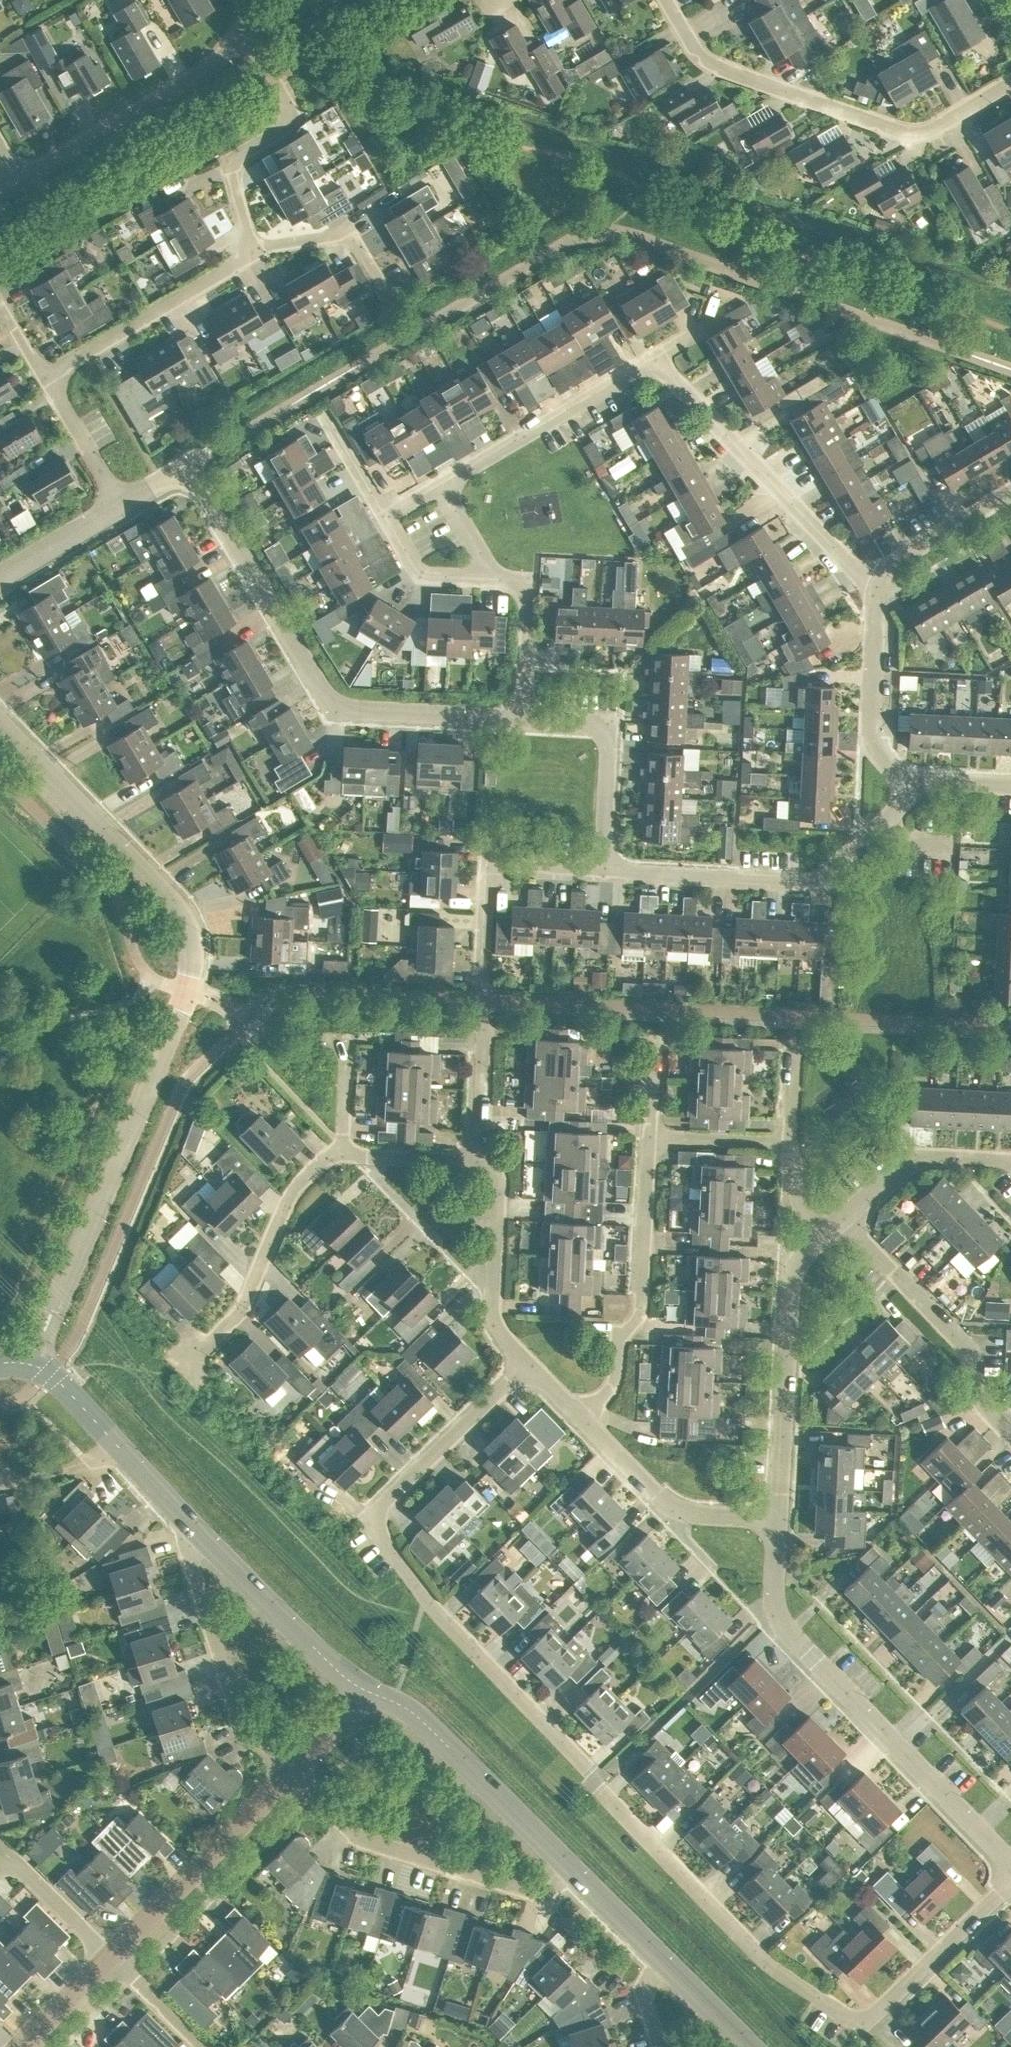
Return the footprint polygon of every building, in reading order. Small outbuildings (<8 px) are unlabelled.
[(180,28),(212,9),(207,0),(164,0),(180,28)] [(573,39),(594,27),(578,0),(567,6),(564,0),(530,0),(549,32),(564,23),(573,39)] [(608,13),(629,0),(600,0),(608,13)] [(760,43),(791,25),(783,12),(794,6),(790,0),(755,0),(762,13),(748,21),(760,43)] [(913,2),(921,14),(928,10),(954,53),(984,35),(964,0),(917,0),(913,2)] [(112,42),(134,78),(158,64),(137,29),(147,23),(134,2),(113,14),(126,35),(112,42)] [(430,5),(404,20),(418,45),(432,37),(438,48),(475,26),(460,2),(437,16),(430,5)] [(871,6),(859,13),(864,21),(876,14),(871,6)] [(528,68),(547,99),(563,90),(553,73),(561,68),(555,57),(556,56),(551,47),(546,50),(542,44),(534,49),(529,41),(525,44),(514,25),(492,38),(514,76),(528,68)] [(791,25),(760,43),(772,63),(787,55),(795,68),(821,53),(808,30),(797,36),(791,25)] [(999,28),(990,33),(993,38),(998,40),(1004,36),(999,28)] [(58,59),(42,29),(23,39),(39,69),(58,59)] [(393,29),(382,36),(386,43),(397,36),(393,29)] [(909,55),(897,62),(916,93),(937,81),(926,62),(938,55),(923,30),(902,43),(909,55)] [(601,67),(608,80),(624,71),(640,97),(686,70),(669,42),(638,61),(632,49),(601,67)] [(73,80),(83,97),(109,82),(98,64),(93,67),(86,54),(73,61),(69,54),(50,65),(62,86),(73,80)] [(28,60),(24,63),(0,77),(0,81),(5,89),(0,92),(0,97),(21,133),(49,117),(33,89),(42,84),(28,60)] [(916,93),(897,62),(877,74),(876,72),(866,78),(864,84),(856,81),(852,92),(880,102),(879,105),(881,106),(882,102),(886,103),(890,103),(892,102),(895,106),(916,93)] [(471,76),(467,87),(483,93),(487,82),(471,76)] [(677,119),(686,133),(708,120),(712,128),(737,113),(731,102),(719,110),(706,88),(691,97),(684,87),(661,100),(674,121),(677,119)] [(791,135),(790,132),(792,131),(787,122),(785,124),(779,113),(753,128),(745,116),(723,130),(738,155),(745,151),(750,159),(791,135)] [(1004,122),(983,135),(997,158),(987,164),(1000,186),(1010,180),(1004,169),(1010,165),(1010,133),(1004,122)] [(278,201),(313,180),(324,174),(314,157),(321,153),(308,132),(271,154),(280,170),(265,178),(278,201)] [(344,141),(352,155),(362,149),(353,135),(344,141)] [(789,152),(800,172),(810,165),(822,185),(834,178),(833,176),(857,161),(842,135),(822,147),(815,137),(789,152)] [(452,154),(441,160),(449,175),(461,168),(452,154)] [(989,202),(981,189),(968,166),(943,181),(964,216),(973,231),(997,217),(990,205),(991,205),(989,202)] [(848,183),(859,203),(873,196),(884,215),(901,205),(902,208),(921,197),(904,167),(878,182),(871,170),(848,183)] [(313,180),(278,201),(291,223),(315,209),(324,225),(353,208),(340,186),(322,197),(313,180)] [(385,223),(397,242),(430,223),(424,212),(438,204),(427,184),(403,198),(409,209),(385,223)] [(162,226),(169,238),(200,220),(187,198),(165,211),(160,201),(138,214),(150,233),(162,226)] [(1006,207),(1001,199),(991,205),(990,205),(997,217),(1004,230),(1010,226),(1010,216),(1006,207)] [(430,223),(397,242),(410,265),(432,252),(441,267),(470,250),(455,225),(450,228),(443,215),(430,223)] [(191,254),(213,241),(200,220),(169,238),(156,245),(175,277),(196,264),(191,254)] [(135,258),(126,244),(116,250),(124,264),(135,258)] [(31,289),(45,311),(78,292),(70,279),(84,270),(72,249),(46,264),(53,276),(31,289)] [(324,261),(304,273),(321,304),(333,297),(339,307),(362,294),(347,268),(333,276),(324,261)] [(419,279),(424,286),(441,276),(436,269),(419,279)] [(559,269),(547,276),(553,288),(565,281),(559,269)] [(321,304),(304,273),(283,286),(291,300),(277,308),(293,335),(316,321),(310,311),(321,304)] [(658,283),(639,294),(657,325),(676,314),(672,306),(685,298),(671,275),(668,277),(666,274),(656,280),(658,283)] [(657,325),(639,294),(634,286),(615,297),(618,301),(607,308),(617,325),(625,339),(636,333),(638,337),(657,325)] [(78,292),(45,311),(58,333),(80,321),(87,333),(113,317),(100,296),(85,305),(78,292)] [(245,294),(225,306),(246,340),(256,334),(260,340),(280,328),(267,306),(256,312),(245,294)] [(599,294),(580,305),(615,365),(622,361),(607,337),(607,331),(617,325),(607,308),(599,294)] [(707,339),(717,357),(742,343),(751,338),(740,320),(751,313),(745,303),(724,315),(730,325),(707,339)] [(561,317),(563,321),(564,321),(579,347),(580,347),(588,342),(590,344),(594,345),(608,369),(615,365),(580,305),(561,317)] [(246,340),(225,306),(205,318),(216,336),(205,342),(218,364),(238,352),(235,347),(246,340)] [(489,328),(483,317),(470,325),(476,335),(489,328)] [(564,321),(563,321),(545,332),(563,362),(583,351),(580,347),(579,347),(564,321)] [(794,326),(799,335),(807,330),(802,322),(794,326)] [(807,330),(799,335),(805,344),(812,340),(807,330)] [(545,332),(527,342),(527,343),(542,369),(542,370),(544,374),(563,362),(545,332)] [(173,337),(153,348),(173,383),(179,393),(198,381),(202,387),(217,378),(198,347),(184,355),(173,337)] [(525,338),(506,349),(524,380),(542,370),(542,369),(527,343),(527,342),(525,338)] [(717,366),(725,379),(753,362),(742,343),(717,357),(721,363),(717,366)] [(173,383),(153,348),(133,360),(140,372),(119,385),(125,395),(119,398),(140,433),(152,425),(148,418),(171,404),(162,389),(173,383)] [(506,349),(486,361),(502,387),(504,392),(514,386),(527,409),(537,403),(535,399),(526,384),(524,380),(506,349)] [(415,353),(408,357),(412,364),(419,360),(415,353)] [(478,371),(460,382),(459,382),(475,409),(474,409),(477,414),(496,402),(492,394),(502,387),(486,361),(475,367),(478,371)] [(737,390),(740,396),(764,383),(764,382),(753,362),(725,379),(733,393),(737,390)] [(573,363),(566,367),(574,381),(581,377),(573,363)] [(574,381),(566,367),(559,371),(568,385),(574,381)] [(15,394),(0,369),(0,403),(15,394)] [(969,372),(961,377),(966,385),(975,380),(969,372)] [(806,396),(827,384),(821,373),(784,395),(773,376),(764,382),(764,383),(740,396),(751,415),(775,401),(781,411),(806,396)] [(945,375),(936,380),(940,388),(950,382),(945,375)] [(789,420),(800,438),(824,424),(824,425),(833,420),(825,405),(846,393),(847,387),(841,376),(828,384),(827,384),(806,396),(813,406),(789,420)] [(457,378),(438,389),(456,420),(474,409),(475,409),(459,382),(460,382),(457,378)] [(526,384),(535,399),(541,395),(533,380),(526,384)] [(940,388),(936,380),(927,385),(932,393),(940,388)] [(859,391),(865,401),(872,397),(867,386),(859,391)] [(419,400),(421,405),(422,404),(438,431),(456,420),(438,389),(419,400)] [(987,422),(992,431),(993,431),(1007,454),(1010,452),(1010,397),(1009,394),(999,400),(1005,411),(987,422)] [(421,405),(403,415),(421,446),(441,435),(438,431),(422,404),(421,405)] [(626,409),(609,420),(615,430),(623,426),(634,444),(643,439),(643,438),(667,424),(656,406),(633,420),(627,410),(626,409)] [(871,411),(876,420),(884,415),(879,407),(871,411)] [(400,453),(385,426),(377,411),(357,423),(354,418),(343,424),(368,467),(379,460),(381,464),(400,453)] [(403,415),(385,426),(400,453),(402,457),(421,446),(403,415)] [(884,415),(876,420),(881,429),(889,425),(884,415)] [(2,443),(10,457),(41,439),(28,416),(3,431),(0,426),(0,444),(2,443)] [(465,420),(459,424),(467,439),(474,435),(465,420)] [(824,424),(800,438),(804,445),(799,447),(807,461),(845,439),(833,420),(824,425),(824,424)] [(985,435),(973,442),(989,470),(1003,462),(1001,458),(1007,454),(993,431),(992,431),(987,422),(979,426),(985,435)] [(467,439),(459,424),(452,428),(460,443),(467,439)] [(643,438),(643,439),(654,458),(682,442),(674,428),(670,431),(667,424),(643,438)] [(950,429),(942,433),(953,453),(952,454),(967,478),(973,474),(976,478),(989,470),(973,442),(961,449),(950,429)] [(286,431),(255,449),(261,460),(265,458),(276,476),(307,458),(316,453),(305,434),(296,439),(292,441),(286,431)] [(953,453),(942,433),(935,438),(941,448),(930,455),(923,444),(913,450),(925,471),(935,465),(949,488),(967,478),(952,454),(953,453)] [(845,439),(807,461),(815,474),(820,472),(823,478),(858,457),(847,438),(845,439)] [(593,441),(582,447),(594,468),(605,461),(593,441)] [(654,458),(666,478),(690,464),(686,458),(690,455),(682,442),(654,458)] [(431,446),(424,450),(432,465),(439,461),(431,446)] [(894,450),(899,460),(907,455),(902,446),(894,450)] [(276,476),(272,478),(283,498),(314,479),(309,471),(308,470),(310,469),(312,465),(326,457),(322,450),(316,453),(307,458),(276,476)] [(432,465),(424,450),(417,454),(426,469),(432,465)] [(46,472),(27,483),(40,505),(61,493),(58,488),(74,479),(61,457),(43,467),(46,472)] [(823,486),(831,500),(868,478),(861,467),(863,465),(858,457),(823,478),(827,484),(823,486)] [(910,460),(899,466),(908,480),(918,474),(910,460)] [(671,486),(677,497),(706,481),(698,468),(693,470),(690,464),(666,478),(652,486),(657,494),(671,486)] [(30,476),(23,465),(0,479),(0,493),(30,476)] [(600,478),(605,487),(613,483),(608,473),(600,478)] [(908,480),(920,501),(930,494),(918,474),(908,480)] [(843,511),(846,517),(870,503),(879,497),(868,478),(831,500),(839,514),(843,511)] [(297,530),(301,528),(301,527),(323,514),(317,503),(325,499),(314,479),(283,498),(294,516),(290,519),(297,530)] [(677,497),(668,503),(679,523),(689,517),(713,503),(709,497),(714,495),(706,481),(677,497)] [(613,483),(605,487),(610,496),(618,491),(613,483)] [(249,492),(236,500),(247,519),(261,511),(249,492)] [(870,503),(846,517),(857,535),(890,516),(879,497),(870,503)] [(679,523),(673,526),(684,544),(679,547),(685,557),(706,545),(700,535),(718,525),(724,521),(713,503),(689,517),(679,523)] [(20,530),(37,520),(29,505),(11,515),(20,530)] [(301,527),(301,528),(312,546),(343,528),(343,529),(347,526),(367,514),(363,507),(344,519),(339,517),(337,518),(331,509),(323,514),(301,527)] [(623,517),(628,526),(636,522),(631,513),(623,517)] [(347,526),(351,533),(371,520),(367,514),(347,526)] [(147,544),(154,556),(185,538),(172,516),(150,529),(145,519),(123,532),(135,551),(147,544)] [(739,565),(748,559),(748,558),(772,544),(761,526),(738,540),(732,530),(711,542),(717,553),(728,546),(739,565)] [(649,540),(642,527),(628,535),(635,548),(649,540)] [(312,546),(323,564),(323,565),(350,549),(350,550),(354,547),(343,529),(343,528),(312,546)] [(266,537),(260,540),(265,548),(271,544),(266,537)] [(154,584),(160,594),(181,582),(176,572),(198,559),(185,538),(154,556),(167,577),(154,584)] [(1001,541),(993,545),(999,556),(1007,552),(1001,541)] [(318,567),(330,586),(389,551),(385,544),(361,558),(356,559),(350,550),(350,549),(323,565),(323,564),(318,567)] [(748,558),(748,559),(760,578),(788,562),(780,548),(776,550),(772,544),(748,558)] [(999,556),(993,545),(985,550),(992,561),(999,556)] [(330,586),(341,605),(360,593),(360,594),(372,587),(366,576),(369,572),(393,557),(389,551),(330,586)] [(273,563),(272,563),(275,568),(276,567),(288,560),(285,555),(273,563)] [(1003,562),(1010,576),(1010,558),(1003,562)] [(581,559),(581,567),(593,568),(594,560),(581,559)] [(755,596),(760,605),(795,584),(792,578),(796,575),(788,562),(760,578),(766,589),(755,596)] [(985,573),(984,573),(997,595),(1002,604),(1010,599),(1010,576),(1003,562),(985,573)] [(623,567),(619,651),(626,651),(626,644),(642,645),(644,610),(634,610),(636,565),(624,564),(623,567)] [(980,564),(961,576),(979,606),(997,595),(984,573),(985,573),(980,564)] [(613,651),(619,651),(623,567),(616,566),(614,606),(612,609),(600,608),(598,643),(613,643),(613,651)] [(18,614),(31,635),(62,617),(55,605),(68,598),(62,588),(67,586),(59,573),(33,588),(40,601),(18,614)] [(294,582),(290,574),(282,578),(286,586),(294,582)] [(961,576),(942,587),(960,617),(979,606),(961,576)] [(548,586),(549,578),(539,577),(539,586),(548,586)] [(184,606),(191,618),(222,600),(209,578),(187,591),(181,582),(160,594),(149,601),(155,611),(166,604),(171,614),(184,606)] [(302,594),(295,582),(287,587),(294,599),(302,594)] [(776,606),(783,618),(811,601),(803,587),(799,590),(795,584),(760,605),(765,613),(776,606)] [(570,648),(576,649),(579,588),(572,587),(571,604),(569,606),(556,606),(557,596),(542,596),(540,624),(555,624),(554,640),(570,641),(570,648)] [(942,587),(923,598),(941,628),(960,617),(942,587)] [(583,642),(598,643),(600,608),(588,607),(585,605),(586,588),(579,588),(576,649),(582,649),(583,642)] [(360,593),(341,605),(334,609),(340,620),(367,604),(360,594),(360,593)] [(705,598),(711,608),(719,603),(713,593),(705,598)] [(442,613),(449,613),(450,597),(442,596),(442,613)] [(450,597),(449,613),(457,614),(458,597),(450,597)] [(358,629),(377,640),(396,610),(376,598),(358,629)] [(941,628),(923,598),(904,609),(922,639),(941,628)] [(185,636),(197,657),(218,644),(212,634),(234,621),(222,600),(191,618),(197,629),(185,636)] [(781,635),(785,642),(818,623),(815,617),(819,615),(811,601),(783,618),(790,630),(781,635)] [(719,603),(711,608),(716,616),(724,612),(719,603)] [(312,612),(307,605),(302,608),(307,616),(312,612)] [(334,609),(311,623),(324,644),(335,638),(328,627),(340,620),(334,609)] [(396,610),(377,640),(396,652),(415,621),(396,610)] [(471,610),(470,619),(471,619),(470,646),(491,647),(491,651),(504,652),(506,616),(493,616),(494,611),(471,610)] [(62,617),(31,635),(44,657),(66,644),(71,654),(93,641),(82,621),(69,629),(62,617)] [(427,617),(426,634),(426,653),(447,654),(449,618),(427,617)] [(471,619),(470,619),(449,618),(447,654),(470,655),(470,646),(471,619)] [(782,663),(789,674),(789,675),(806,670),(806,671),(814,669),(806,655),(829,641),(818,623),(785,642),(779,645),(788,660),(782,663)] [(140,641),(129,624),(119,629),(130,647),(140,641)] [(104,629),(96,633),(100,640),(108,635),(104,629)] [(728,637),(734,647),(742,642),(741,641),(746,638),(741,630),(728,637)] [(426,653),(426,634),(414,633),(412,664),(425,665),(426,653)] [(215,659),(227,680),(258,662),(246,641),(224,654),(218,644),(197,657),(193,659),(199,669),(215,659)] [(742,642),(734,647),(739,655),(747,651),(742,642)] [(71,703),(102,685),(115,678),(96,646),(75,659),(65,664),(71,674),(58,682),(71,703)] [(1003,648),(995,653),(1001,663),(1009,659),(1003,648)] [(644,668),(644,675),(705,678),(706,671),(689,670),(686,667),(687,654),(652,653),(652,669),(644,668)] [(711,674),(730,675),(731,658),(712,657),(711,674)] [(258,662),(227,680),(234,692),(222,700),(233,719),(255,706),(249,697),(271,684),(258,662)] [(757,670),(752,662),(745,666),(746,668),(746,677),(757,670)] [(781,706),(793,707),(832,708),(833,687),(806,685),(806,671),(806,670),(789,675),(789,674),(782,676),(781,706)] [(651,682),(650,697),(685,698),(685,687),(688,684),(705,685),(705,678),(644,675),(644,681),(651,682)] [(915,689),(916,677),(900,676),(899,689),(915,689)] [(933,688),(933,678),(923,677),(923,687),(933,688)] [(741,694),(741,681),(721,679),(720,693),(741,694)] [(964,690),(965,679),(957,679),(956,689),(964,690)] [(990,694),(991,680),(978,679),(977,693),(990,694)] [(102,685),(71,703),(84,725),(106,712),(112,722),(133,709),(127,699),(115,706),(102,685)] [(642,711),(642,718),(703,721),(703,714),(687,713),(684,710),(685,698),(650,697),(649,712),(642,711)] [(260,725),(271,744),(301,726),(290,707),(284,710),(278,700),(245,720),(251,730),(260,725)] [(739,724),(740,701),(723,700),(721,723),(739,724)] [(120,757),(122,762),(153,744),(145,730),(158,722),(149,707),(128,719),(134,729),(107,745),(116,760),(120,757)] [(804,717),(803,730),(835,731),(836,715),(831,715),(832,708),(793,707),(793,716),(804,717)] [(908,749),(930,750),(932,715),(910,714),(908,749)] [(930,750),(952,751),(954,716),(932,715),(930,750)] [(744,716),(743,727),(752,727),(753,717),(744,716)] [(952,751),(973,752),(975,717),(954,716),(952,751)] [(973,752),(995,754),(997,718),(975,717),(973,752)] [(703,721),(642,718),(642,724),(649,725),(648,741),(683,742),(683,730),(686,727),(703,728),(703,721)] [(1010,754),(1010,719),(997,718),(995,754),(1010,754)] [(209,721),(201,726),(208,737),(216,733),(209,721)] [(301,726),(271,744),(282,763),(273,768),(279,778),(274,781),(280,792),(312,773),(299,753),(312,745),(301,726)] [(752,727),(743,727),(743,737),(752,738),(752,727)] [(226,729),(211,737),(217,747),(232,739),(226,729)] [(785,752),(802,753),(829,754),(830,747),(835,747),(835,731),(803,730),(802,743),(785,742),(785,752)] [(439,788),(440,778),(438,778),(440,743),(418,742),(417,757),(405,756),(404,787),(439,788)] [(438,778),(440,778),(460,779),(459,789),(472,790),(473,760),(461,759),(462,744),(440,743),(438,778)] [(153,744),(122,762),(125,767),(121,769),(130,784),(157,767),(163,778),(184,765),(175,750),(168,754),(166,751),(159,754),(153,744)] [(245,776),(228,746),(209,757),(215,767),(225,761),(237,781),(245,776)] [(323,793),(363,795),(365,747),(343,746),(343,761),(331,761),(330,780),(324,779),(323,793)] [(365,747),(363,795),(385,796),(386,794),(397,794),(399,753),(387,753),(388,748),(365,747)] [(639,768),(639,775),(700,778),(700,771),(684,770),(681,767),(682,754),(647,753),(646,769),(639,768)] [(802,753),(801,775),(833,777),(834,761),(829,761),(829,754),(802,753)] [(173,812),(176,817),(206,799),(198,785),(212,777),(202,762),(182,774),(188,784),(160,800),(169,815),(173,812)] [(741,762),(741,771),(750,772),(750,762),(741,762)] [(484,785),(495,785),(496,770),(485,769),(484,785)] [(750,772),(741,771),(740,783),(765,784),(766,773),(750,772)] [(646,781),(645,797),(680,798),(680,786),(683,784),(700,785),(700,778),(639,775),(639,781),(646,781)] [(735,794),(738,777),(720,775),(718,792),(735,794)] [(801,775),(800,797),(799,798),(827,800),(828,792),(832,793),(833,777),(801,775)] [(403,795),(402,808),(413,808),(414,795),(403,795)] [(637,811),(637,818),(698,821),(698,814),(682,813),(679,810),(680,798),(645,797),(644,812),(637,811)] [(826,821),(827,800),(799,798),(800,797),(789,797),(789,801),(777,800),(776,818),(763,817),(763,829),(774,830),(798,831),(799,819),(826,821)] [(206,799),(176,817),(178,822),(174,824),(183,839),(210,822),(216,833),(237,820),(228,805),(214,813),(206,799)] [(386,847),(413,847),(414,827),(398,827),(399,807),(386,807),(386,847)] [(226,867),(229,872),(259,854),(251,840),(265,832),(256,816),(235,829),(241,839),(213,855),(222,870),(226,867)] [(963,817),(962,829),(974,830),(975,817),(963,817)] [(698,821),(637,818),(636,824),(644,825),(643,841),(677,842),(689,843),(690,828),(697,828),(698,821)] [(439,819),(438,833),(452,833),(453,820),(439,819)] [(717,858),(731,858),(732,826),(718,826),(717,858)] [(306,833),(298,839),(311,854),(318,848),(306,833)] [(422,850),(421,872),(456,874),(457,852),(442,851),(442,839),(417,838),(417,850),(422,850)] [(259,854),(229,872),(232,877),(228,879),(236,894),(263,877),(270,888),(290,875),(281,860),(267,868),(259,854)] [(339,868),(352,891),(370,892),(371,873),(355,872),(355,869),(339,868)] [(456,874),(421,872),(419,894),(410,894),(409,906),(439,907),(440,895),(454,896),(456,874)] [(340,888),(316,893),(318,905),(332,902),(333,908),(343,906),(340,888)] [(531,955),(532,943),(535,889),(528,888),(527,905),(524,907),(511,907),(511,917),(496,916),(494,953),(531,955)] [(532,943),(554,944),(555,908),(542,907),(541,906),(542,889),(535,889),(532,943)] [(554,944),(575,945),(578,891),(571,891),(570,909),(555,908),(554,944)] [(597,953),(610,954),(611,922),(601,922),(602,911),(584,910),(585,892),(578,891),(575,945),(597,946),(597,953)] [(622,959),(643,960),(646,894),(639,894),(639,911),(636,913),(624,913),(623,923),(611,922),(610,954),(622,954),(622,959)] [(665,959),(665,950),(667,915),(655,914),(653,911),(653,907),(657,908),(657,895),(646,894),(643,960),(644,960),(644,958),(665,959)] [(665,950),(687,951),(690,897),(683,896),(682,913),(679,915),(667,915),(665,950)] [(706,960),(721,961),(722,928),(710,927),(711,917),(698,916),(696,914),(697,897),(690,897),(687,951),(706,952),(706,960)] [(739,953),(756,954),(758,900),(751,900),(751,917),(748,919),(735,918),(734,928),(722,928),(721,961),(739,962),(739,953)] [(756,954),(777,955),(779,921),(767,920),(765,917),(765,901),(758,900),(756,954)] [(777,955),(799,957),(802,902),(791,902),(790,914),(794,915),(794,919),(791,921),(779,921),(777,955)] [(802,902),(799,957),(820,958),(820,966),(833,966),(834,934),(822,933),(823,923),(810,922),(808,919),(809,903),(802,902)] [(256,933),(256,938),(291,940),(292,928),(308,929),(309,907),(285,905),(284,917),(252,916),(252,933),(256,933)] [(360,942),(376,943),(378,910),(363,909),(360,942)] [(418,925),(417,947),(452,948),(453,926),(438,925),(439,913),(409,912),(408,924),(418,925)] [(996,935),(1010,936),(1010,914),(1007,914),(1007,913),(997,913),(996,935)] [(995,957),(1010,958),(1010,936),(996,935),(995,957)] [(291,940),(256,938),(256,944),(251,943),(250,960),(282,962),(282,974),(306,975),(307,957),(291,956),(291,940)] [(452,948),(417,947),(416,959),(406,959),(405,980),(435,982),(436,970),(451,971),(452,948)] [(994,978),(1010,979),(1010,958),(995,957),(994,978)] [(324,962),(323,975),(332,975),(332,962),(324,962)] [(361,978),(375,979),(375,969),(362,968),(361,978)] [(606,988),(607,972),(592,971),(591,987),(606,988)] [(586,991),(587,976),(574,975),(573,990),(586,991)] [(845,986),(846,977),(838,977),(837,985),(845,986)] [(994,978),(993,1001),(1010,1001),(1010,979),(994,978)] [(698,994),(698,982),(687,981),(686,994),(698,994)] [(535,1062),(535,1073),(556,1074),(558,1028),(550,1028),(549,1039),(528,1038),(527,1062),(535,1062)] [(558,1028),(556,1074),(576,1075),(589,1076),(590,1064),(585,1064),(587,1041),(565,1040),(566,1029),(558,1028)] [(615,1043),(615,1031),(602,1031),(602,1037),(607,1043),(615,1043)] [(396,1036),(396,1040),(402,1040),(409,1040),(409,1036),(409,1033),(396,1032),(396,1036)] [(686,1050),(687,1034),(673,1034),(673,1049),(686,1050)] [(699,1070),(698,1081),(719,1082),(721,1037),(713,1036),(713,1048),(691,1047),(690,1070),(699,1070)] [(721,1037),(719,1082),(740,1083),(740,1072),(749,1073),(750,1050),(729,1049),(729,1037),(721,1037)] [(387,1074),(387,1086),(406,1087),(409,1040),(402,1040),(401,1052),(380,1050),(379,1074),(387,1074)] [(409,1040),(406,1087),(428,1088),(429,1076),(437,1077),(438,1053),(417,1052),(418,1041),(409,1040)] [(545,1119),(553,1120),(556,1074),(535,1073),(534,1084),(526,1084),(525,1107),(546,1108),(545,1119)] [(556,1074),(553,1120),(561,1120),(562,1109),(583,1110),(584,1087),(576,1086),(576,1075),(556,1074)] [(709,1128),(717,1128),(719,1082),(698,1081),(698,1092),(689,1092),(688,1115),(709,1116),(709,1128)] [(719,1082),(717,1128),(725,1128),(725,1117),(746,1118),(748,1095),(739,1094),(740,1083),(719,1082)] [(377,1142),(403,1143),(406,1087),(387,1086),(386,1096),(378,1096),(376,1119),(398,1120),(397,1131),(378,1130),(377,1142)] [(406,1087),(403,1143),(432,1145),(433,1133),(413,1132),(414,1121),(435,1122),(436,1099),(428,1098),(428,1088),(406,1087)] [(909,1125),(932,1126),(934,1088),(911,1087),(909,1125)] [(932,1126),(953,1127),(955,1089),(934,1088),(932,1126)] [(953,1127),(975,1128),(977,1091),(955,1089),(953,1127)] [(975,1128),(996,1129),(998,1092),(977,1091),(975,1128)] [(1010,1130),(1010,1092),(998,1092),(996,1129),(1010,1130)] [(240,1134),(267,1162),(279,1150),(288,1159),(303,1144),(286,1126),(277,1135),(259,1116),(257,1117),(254,1114),(250,1112),(246,1113),(242,1114),(239,1117),(237,1121),(237,1125),(239,1129),(241,1132),(240,1134)] [(206,1125),(197,1113),(192,1126),(204,1130),(206,1125)] [(547,1131),(546,1165),(575,1166),(577,1121),(569,1120),(569,1132),(547,1131)] [(577,1121),(575,1166),(609,1168),(609,1167),(605,1157),(606,1134),(584,1132),(585,1121),(577,1121)] [(258,1197),(242,1180),(251,1173),(246,1168),(250,1165),(231,1145),(215,1161),(221,1167),(223,1176),(227,1181),(217,1190),(242,1216),(260,1199),(258,1197)] [(701,1188),(700,1199),(721,1200),(723,1154),(715,1153),(715,1165),(693,1164),(692,1187),(701,1188)] [(721,1200),(742,1200),(742,1189),(751,1190),(752,1167),(731,1165),(731,1154),(723,1154),(721,1200)] [(565,1200),(564,1211),(572,1212),(575,1166),(546,1165),(544,1199),(565,1200)] [(575,1166),(572,1212),(580,1212),(581,1201),(602,1202),(603,1179),(609,1169),(609,1168),(575,1166)] [(914,1203),(930,1219),(957,1193),(942,1177),(914,1203)] [(681,1197),(682,1184),(670,1183),(670,1197),(681,1197)] [(242,1216),(217,1190),(206,1201),(196,1191),(181,1205),(198,1223),(206,1215),(224,1234),(242,1216)] [(930,1219),(944,1235),(972,1209),(957,1193),(930,1219)] [(711,1233),(711,1245),(719,1245),(721,1200),(700,1199),(700,1210),(691,1209),(690,1232),(711,1233)] [(719,1245),(727,1245),(727,1234),(748,1235),(750,1212),(741,1211),(742,1200),(721,1200),(719,1245)] [(327,1238),(338,1249),(364,1224),(346,1206),(328,1224),(319,1215),(303,1231),(300,1237),(313,1251),(327,1238)] [(944,1235),(959,1250),(987,1224),(972,1209),(944,1235)] [(879,1213),(875,1227),(891,1223),(888,1210),(879,1213)] [(550,1245),(549,1256),(570,1257),(572,1212),(564,1211),(564,1223),(543,1221),(541,1245),(550,1245)] [(572,1212),(570,1257),(591,1258),(591,1247),(600,1248),(601,1225),(580,1223),(580,1212),(572,1212)] [(364,1224),(338,1249),(355,1267),(338,1284),(346,1292),(371,1268),(363,1260),(381,1242),(364,1224)] [(990,1252),(1002,1241),(987,1224),(959,1250),(969,1261),(975,1267),(976,1265),(990,1252)] [(189,1262),(179,1271),(205,1299),(223,1282),(205,1263),(217,1251),(198,1231),(177,1250),(189,1262)] [(696,1278),(695,1290),(716,1291),(719,1245),(711,1245),(710,1256),(689,1255),(688,1278),(696,1278)] [(716,1291),(737,1291),(737,1280),(746,1281),(747,1258),(726,1256),(727,1245),(719,1245),(716,1291)] [(559,1315),(566,1315),(567,1315),(570,1257),(549,1256),(549,1267),(540,1267),(539,1290),(560,1291),(559,1315)] [(567,1315),(566,1315),(566,1324),(589,1325),(589,1320),(602,1321),(602,1317),(575,1315),(576,1292),(597,1293),(599,1270),(590,1269),(591,1258),(570,1257),(567,1315)] [(383,1296),(392,1306),(418,1281),(401,1263),(383,1280),(375,1272),(357,1290),(372,1306),(383,1296)] [(205,1299),(179,1271),(161,1289),(150,1277),(138,1289),(158,1309),(168,1298),(187,1317),(205,1299)] [(418,1281),(392,1306),(403,1317),(393,1327),(407,1342),(425,1325),(417,1316),(436,1299),(418,1281)] [(706,1324),(706,1336),(714,1336),(716,1291),(695,1290),(680,1289),(686,1300),(685,1323),(706,1324)] [(714,1336),(720,1337),(722,1337),(722,1325),(744,1326),(745,1303),(736,1303),(737,1291),(716,1291),(714,1336)] [(346,1339),(318,1310),(309,1320),(298,1309),(288,1298),(265,1321),(298,1355),(302,1352),(316,1366),(324,1358),(326,1359),(346,1339)] [(965,1301),(954,1312),(960,1319),(969,1319),(975,1307),(965,1301)] [(1008,1319),(1009,1302),(985,1301),(984,1318),(1008,1319)] [(339,1318),(332,1311),(327,1317),(333,1324),(339,1318)] [(885,1318),(869,1334),(893,1359),(903,1350),(910,1357),(925,1343),(902,1319),(893,1327),(885,1318)] [(400,1354),(404,1358),(410,1364),(422,1353),(446,1378),(460,1365),(462,1367),(475,1354),(447,1326),(426,1345),(418,1337),(400,1354)] [(656,1378),(656,1379),(690,1380),(692,1335),(684,1334),(683,1346),(662,1345),(661,1368),(656,1378)] [(869,1334),(853,1349),(878,1374),(893,1359),(869,1334)] [(692,1335),(690,1380),(710,1381),(711,1370),(719,1371),(721,1348),(720,1348),(720,1337),(714,1336),(706,1336),(700,1335),(692,1335)] [(230,1363),(263,1397),(286,1375),(253,1341),(230,1363)] [(853,1349),(838,1364),(862,1389),(878,1374),(853,1349)] [(406,1377),(388,1394),(413,1420),(431,1402),(414,1384),(422,1376),(410,1364),(404,1358),(396,1367),(406,1377)] [(862,1389),(838,1364),(822,1379),(826,1384),(817,1392),(827,1402),(825,1424),(835,1424),(842,1418),(843,1419),(852,1410),(846,1404),(862,1389)] [(305,1397),(300,1402),(305,1407),(321,1392),(298,1369),(288,1379),(305,1397)] [(344,1388),(336,1379),(330,1385),(338,1393),(344,1388)] [(687,1439),(690,1380),(656,1379),(660,1390),(658,1413),(660,1413),(659,1424),(659,1437),(687,1439)] [(717,1416),(718,1393),(710,1393),(710,1381),(690,1380),(687,1439),(696,1439),(716,1440),(717,1428),(697,1427),(698,1415),(717,1416)] [(413,1420),(388,1394),(378,1384),(352,1409),(369,1427),(377,1419),(395,1437),(413,1420)] [(326,1391),(318,1399),(324,1405),(332,1397),(326,1391)] [(922,1403),(911,1408),(912,1409),(915,1416),(925,1412),(922,1403)] [(516,1417),(500,1433),(535,1469),(551,1453),(547,1449),(565,1432),(540,1407),(523,1424),(516,1417)] [(912,1409),(911,1408),(899,1413),(903,1421),(915,1416),(912,1409)] [(347,1433),(336,1444),(361,1470),(379,1453),(361,1434),(369,1427),(352,1409),(337,1423),(347,1433)] [(921,1423),(926,1435),(945,1427),(940,1415),(921,1423)] [(920,1462),(937,1479),(982,1436),(974,1427),(955,1445),(946,1437),(920,1462)] [(535,1469),(500,1433),(484,1448),(491,1455),(482,1464),(510,1493),(535,1469)] [(819,1444),(818,1466),(863,1468),(864,1446),(869,1447),(870,1434),(847,1433),(846,1445),(819,1444)] [(937,1479),(953,1496),(954,1497),(971,1480),(971,1481),(980,1472),(972,1463),(991,1445),(982,1436),(937,1479)] [(361,1470),(336,1444),(325,1455),(315,1444),(300,1459),(317,1477),(325,1469),(343,1487),(361,1470)] [(818,1466),(816,1488),(852,1489),(853,1468),(818,1466)] [(944,1505),(961,1523),(1006,1479),(998,1470),(979,1489),(971,1481),(971,1480),(954,1497),(953,1496),(944,1505)] [(447,1484),(431,1499),(459,1528),(474,1513),(477,1516),(489,1504),(465,1479),(454,1490),(447,1484)] [(565,1507),(580,1523),(609,1495),(593,1479),(575,1496),(567,1487),(549,1505),(558,1514),(565,1507)] [(882,1479),(882,1491),(891,1492),(892,1479),(882,1479)] [(978,1540),(1004,1515),(996,1506),(1010,1492),(1010,1484),(1006,1479),(961,1523),(978,1540)] [(78,1534),(103,1509),(88,1494),(91,1491),(80,1481),(62,1499),(65,1502),(52,1515),(60,1522),(55,1527),(70,1542),(78,1534)] [(60,1495),(58,1483),(45,1486),(48,1498),(60,1495)] [(816,1488),(815,1509),(866,1512),(866,1511),(851,1510),(852,1489),(816,1488)] [(891,1492),(882,1491),(881,1503),(890,1504),(891,1492)] [(10,1521),(4,1493),(0,1494),(0,1523),(10,1521)] [(609,1495),(580,1523),(596,1539),(589,1546),(598,1555),(628,1526),(619,1517),(625,1511),(609,1495)] [(459,1528),(431,1499),(415,1515),(427,1528),(418,1536),(435,1554),(439,1559),(464,1534),(459,1528)] [(906,1526),(916,1516),(908,1508),(898,1517),(906,1526)] [(78,1534),(70,1542),(86,1558),(90,1553),(97,1560),(110,1547),(113,1550),(131,1531),(121,1521),(117,1524),(103,1509),(78,1534)] [(866,1512),(815,1509),(814,1531),(824,1532),(823,1544),(864,1546),(866,1512)] [(994,1557),(1010,1541),(1010,1522),(1004,1515),(978,1540),(994,1557)] [(538,1530),(529,1520),(521,1528),(530,1538),(538,1530)] [(618,1562),(633,1578),(662,1550),(646,1534),(633,1546),(625,1537),(607,1554),(616,1564),(618,1562)] [(931,1552),(948,1569),(954,1564),(959,1559),(942,1541),(931,1552)] [(1010,1574),(1010,1541),(994,1557),(1010,1574)] [(109,1573),(115,1593),(149,1582),(143,1562),(151,1560),(146,1545),(118,1554),(119,1558),(101,1564),(105,1574),(109,1573)] [(843,1589),(859,1605),(884,1581),(878,1575),(889,1564),(871,1546),(855,1562),(863,1570),(843,1589)] [(909,1558),(923,1572),(934,1562),(920,1548),(909,1558)] [(662,1550),(633,1578),(649,1594),(647,1596),(656,1605),(673,1587),(665,1579),(678,1566),(662,1550)] [(544,1556),(539,1551),(530,1560),(535,1565),(544,1556)] [(468,1601),(483,1617),(511,1588),(497,1573),(504,1566),(495,1557),(477,1574),(486,1583),(468,1601)] [(54,1558),(50,1565),(53,1573),(56,1572),(57,1568),(59,1568),(61,1559),(54,1558)] [(952,1574),(959,1568),(954,1564),(948,1569),(952,1574)] [(862,1619),(869,1626),(908,1588),(901,1581),(892,1589),(884,1581),(859,1605),(867,1614),(862,1619)] [(138,1619),(139,1623),(168,1614),(163,1600),(155,1602),(149,1582),(115,1593),(122,1613),(117,1614),(120,1625),(138,1619)] [(511,1588),(483,1617),(499,1633),(517,1616),(526,1625),(544,1607),(532,1595),(525,1602),(511,1588)] [(671,1616),(686,1632),(715,1604),(699,1588),(686,1601),(677,1592),(660,1609),(669,1618),(671,1616)] [(881,1628),(889,1636),(914,1612),(906,1603),(914,1595),(908,1588),(869,1626),(875,1633),(881,1628)] [(993,1610),(1006,1597),(1000,1591),(987,1603),(993,1610)] [(939,1602),(930,1610),(938,1618),(947,1609),(939,1602)] [(715,1604),(686,1632),(702,1648),(700,1650),(708,1659),(726,1642),(718,1633),(731,1621),(715,1604)] [(520,1655),(536,1672),(565,1644),(556,1635),(562,1630),(562,1626),(548,1612),(530,1629),(539,1638),(520,1655)] [(889,1647),(899,1657),(938,1619),(931,1612),(922,1621),(914,1612),(889,1636),(894,1642),(889,1647)] [(131,1641),(137,1661),(170,1651),(164,1631),(172,1629),(168,1614),(139,1623),(140,1627),(123,1633),(126,1643),(131,1641)] [(911,1659),(919,1667),(944,1643),(936,1634),(945,1626),(938,1619),(899,1657),(905,1664),(911,1659)] [(1,1672),(15,1668),(4,1632),(0,1633),(0,1672),(1,1672)] [(565,1644),(536,1672),(552,1688),(570,1670),(579,1679),(596,1662),(572,1637),(565,1644)] [(65,1649),(62,1638),(48,1642),(52,1653),(65,1649)] [(944,1643),(919,1667),(934,1683),(954,1664),(962,1673),(982,1654),(973,1645),(959,1659),(944,1643)] [(1002,1653),(1010,1662),(1010,1644),(1002,1653)] [(609,1645),(601,1653),(605,1657),(614,1649),(609,1645)] [(143,1693),(144,1697),(189,1683),(185,1669),(177,1671),(170,1651),(137,1661),(138,1665),(128,1668),(126,1672),(130,1683),(133,1685),(139,1683),(142,1693),(143,1693)] [(66,1654),(56,1657),(58,1667),(69,1663),(66,1654)] [(735,1691),(745,1702),(771,1677),(754,1659),(736,1677),(728,1669),(699,1697),(709,1708),(720,1697),(724,1701),(735,1691)] [(959,1709),(975,1725),(1000,1701),(985,1685),(1002,1669),(993,1660),(971,1682),(979,1690),(959,1709)] [(573,1710),(589,1726),(618,1699),(602,1683),(609,1676),(600,1666),(583,1683),(591,1692),(573,1710)] [(18,1705),(13,1690),(23,1687),(17,1667),(15,1668),(1,1672),(0,1672),(0,1710),(18,1705)] [(771,1677),(745,1702),(756,1713),(746,1723),(760,1739),(778,1721),(770,1713),(789,1695),(771,1677)] [(152,1710),(158,1730),(192,1720),(186,1700),(194,1697),(189,1683),(144,1697),(145,1701),(144,1701),(147,1712),(152,1710)] [(618,1699),(589,1726),(605,1742),(623,1725),(631,1734),(649,1717),(640,1707),(633,1715),(618,1699)] [(985,1746),(1010,1721),(1010,1707),(1009,1709),(1000,1701),(975,1725),(983,1734),(978,1739),(985,1746)] [(13,1745),(36,1738),(38,1737),(32,1717),(22,1720),(18,1705),(0,1710),(0,1736),(10,1733),(13,1745)] [(107,1725),(103,1711),(87,1716),(92,1730),(107,1725)] [(789,1748),(800,1759),(826,1734),(809,1716),(790,1734),(782,1725),(764,1743),(779,1758),(789,1748)] [(181,1757),(183,1764),(207,1753),(202,1739),(198,1740),(192,1720),(158,1730),(164,1750),(160,1752),(163,1762),(181,1757)] [(1005,1756),(1010,1751),(1010,1721),(985,1746),(992,1753),(997,1748),(1005,1756)] [(48,1726),(37,1730),(40,1737),(51,1733),(48,1726)] [(826,1734),(800,1759),(811,1770),(800,1780),(815,1795),(833,1778),(825,1770),(843,1752),(826,1734)] [(712,1735),(704,1742),(710,1749),(718,1741),(712,1735)] [(34,1777),(29,1762),(43,1758),(36,1738),(13,1745),(3,1748),(6,1760),(0,1762),(0,1788),(34,1777)] [(630,1780),(647,1797),(680,1764),(684,1760),(674,1750),(671,1754),(656,1738),(637,1756),(646,1765),(630,1780)] [(183,1764),(188,1769),(179,1779),(212,1812),(241,1783),(242,1778),(241,1773),(237,1769),(232,1768),(226,1769),(225,1771),(207,1753),(183,1764)] [(751,1773),(740,1762),(728,1773),(739,1784),(751,1773)] [(680,1764),(647,1797),(663,1813),(678,1798),(687,1807),(705,1789),(689,1773),(680,1764)] [(819,1799),(845,1826),(881,1791),(863,1772),(845,1790),(837,1782),(819,1799)] [(0,1788),(0,1797),(5,1812),(21,1807),(25,1819),(54,1809),(48,1789),(38,1792),(34,1777),(0,1788)] [(766,1806),(774,1799),(766,1790),(758,1797),(766,1806)] [(881,1791),(845,1826),(870,1852),(888,1834),(880,1826),(898,1809),(881,1791)] [(684,1835),(700,1852),(729,1824),(720,1815),(725,1810),(709,1793),(691,1811),(699,1820),(684,1835)] [(92,1802),(85,1794),(79,1800),(87,1807),(92,1802)] [(809,1808),(799,1817),(806,1825),(816,1815),(809,1808)] [(65,1828),(77,1817),(70,1810),(59,1821),(65,1828)] [(116,1815),(104,1828),(140,1864),(156,1849),(164,1857),(174,1847),(138,1812),(126,1824),(116,1815)] [(793,1835),(802,1826),(793,1816),(784,1826),(793,1835)] [(729,1824),(700,1852),(716,1868),(732,1853),(740,1862),(758,1844),(743,1828),(738,1833),(729,1824)] [(100,1850),(88,1862),(124,1898),(133,1888),(125,1880),(140,1864),(104,1828),(91,1841),(100,1850)] [(306,1910),(313,1896),(325,1870),(307,1852),(309,1850),(310,1845),(309,1840),(305,1836),(300,1835),(294,1836),(266,1865),(286,1885),(281,1890),(297,1906),(306,1910)] [(40,1837),(27,1851),(38,1862),(51,1849),(40,1837)] [(925,1867),(914,1878),(939,1904),(957,1886),(940,1868),(948,1860),(930,1842),(915,1857),(925,1867)] [(737,1890),(754,1907),(782,1879),(773,1870),(778,1865),(763,1848),(744,1866),(753,1875),(737,1890)] [(124,1898),(88,1862),(76,1874),(70,1868),(56,1881),(90,1915),(106,1899),(115,1907),(124,1898)] [(326,1916),(346,1922),(357,1889),(336,1883),(339,1874),(325,1870),(313,1896),(316,1897),(310,1916),(325,1921),(326,1916)] [(860,1870),(854,1875),(861,1882),(866,1877),(860,1870)] [(939,1904),(914,1878),(903,1888),(886,1871),(871,1886),(895,1911),(904,1903),(921,1921),(939,1904)] [(782,1879),(754,1907),(770,1923),(785,1908),(794,1917),(812,1899),(796,1883),(791,1888),(782,1879)] [(365,1933),(379,1937),(394,1891),(379,1887),(377,1895),(357,1889),(346,1922),(366,1929),(365,1933)] [(395,1937),(415,1943),(426,1910),(405,1904),(408,1895),(394,1891),(379,1937),(394,1942),(395,1937)] [(0,1893),(0,1914),(3,1916),(13,1906),(0,1893)] [(29,1921),(17,1933),(53,1969),(62,1960),(54,1952),(70,1935),(36,1902),(22,1915),(29,1921)] [(852,1938),(877,1964),(895,1947),(877,1928),(885,1921),(868,1903),(853,1917),(863,1928),(852,1938)] [(232,1924),(217,1940),(251,1974),(263,1961),(257,1955),(269,1942),(233,1906),(224,1916),(232,1924)] [(434,1954),(448,1958),(462,1912),(448,1908),(446,1916),(426,1910),(415,1943),(435,1950),(434,1954)] [(464,1958),(484,1964),(494,1931),(474,1925),(477,1916),(462,1912),(448,1958),(463,1963),(464,1958)] [(503,1975),(513,1981),(539,1939),(530,1937),(531,1933),(517,1928),(514,1937),(494,1931),(484,1964),(504,1970),(503,1975)] [(877,1964),(852,1938),(844,1929),(832,1940),(825,1932),(809,1947),(833,1971),(841,1963),(859,1982),(877,1964)] [(1007,1972),(1010,1968),(1010,1932),(1001,1941),(992,1932),(971,1953),(988,1970),(996,1961),(1007,1972)] [(20,1986),(35,1970),(44,1978),(53,1969),(17,1933),(5,1945),(0,1941),(0,1966),(20,1986)] [(532,1977),(546,1992),(571,1967),(556,1952),(559,1949),(549,1939),(546,1941),(539,1939),(513,1981),(522,1987),(532,1977)] [(193,1948),(184,1957),(225,1998),(237,1986),(238,1987),(251,1974),(217,1940),(201,1956),(193,1948)] [(225,1998),(184,1957),(174,1966),(183,1974),(167,1991),(204,2027),(217,2014),(207,2005),(219,1993),(225,1999),(225,1998)] [(304,1974),(294,1965),(286,1973),(295,1983),(304,1974)] [(3,2019),(12,2010),(4,2002),(20,1986),(0,1966),(0,2017),(3,2019)] [(552,2016),(557,2025),(599,1999),(597,1992),(600,1989),(589,1979),(586,1982),(571,1967),(546,1992),(561,2007),(552,2016)] [(1007,1972),(998,1981),(1008,1991),(1010,1994),(1010,1968),(1007,1972)] [(396,1980),(388,1984),(393,1993),(401,1988),(396,1980)] [(945,1995),(926,2013),(951,2039),(970,2021),(978,2029),(987,2021),(967,2000),(958,2008),(945,1995)] [(572,2046),(595,2046),(608,2043),(601,2023),(610,2020),(605,2006),(601,2007),(599,1999),(557,2025),(563,2035),(568,2034),(572,2046)] [(380,2038),(378,2037),(382,2032),(386,2034),(393,2010),(384,2007),(377,2014),(368,2004),(357,2016),(347,2006),(334,2019),(338,2023),(329,2033),(335,2039),(332,2043),(336,2046),(371,2046),(380,2038)] [(1010,2004),(994,2022),(1010,2037),(1010,2004)] [(112,2028),(131,2046),(178,2046),(180,2045),(146,2011),(130,2027),(122,2019),(112,2028)] [(421,2027),(424,2016),(424,2014),(412,2011),(408,2023),(418,2026),(421,2027)] [(259,2019),(252,2012),(246,2018),(252,2025),(259,2019)] [(951,2039),(926,2013),(907,2031),(920,2045),(917,2046),(959,2046),(951,2039)] [(110,2046),(131,2046),(112,2028),(103,2038),(112,2046),(110,2046)] [(307,2037),(298,2046),(293,2042),(288,2046),(318,2046),(307,2037)] [(415,2041),(409,2038),(407,2046),(422,2046),(415,2041)]
